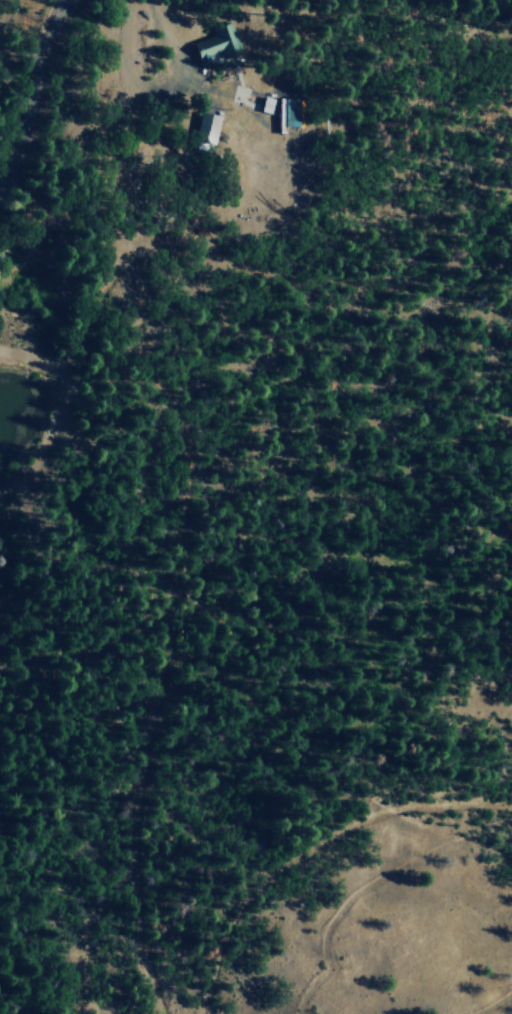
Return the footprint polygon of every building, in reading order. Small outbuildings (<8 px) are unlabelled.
[(214,35),(193,42),(199,62),(209,59),(208,54),(222,50),(223,53),(239,48),(231,22),(211,28),(214,35)] [(296,127),(297,98),(278,98),(277,126),(296,127)] [(213,141),(221,117),(202,111),(194,136),(213,141)]
